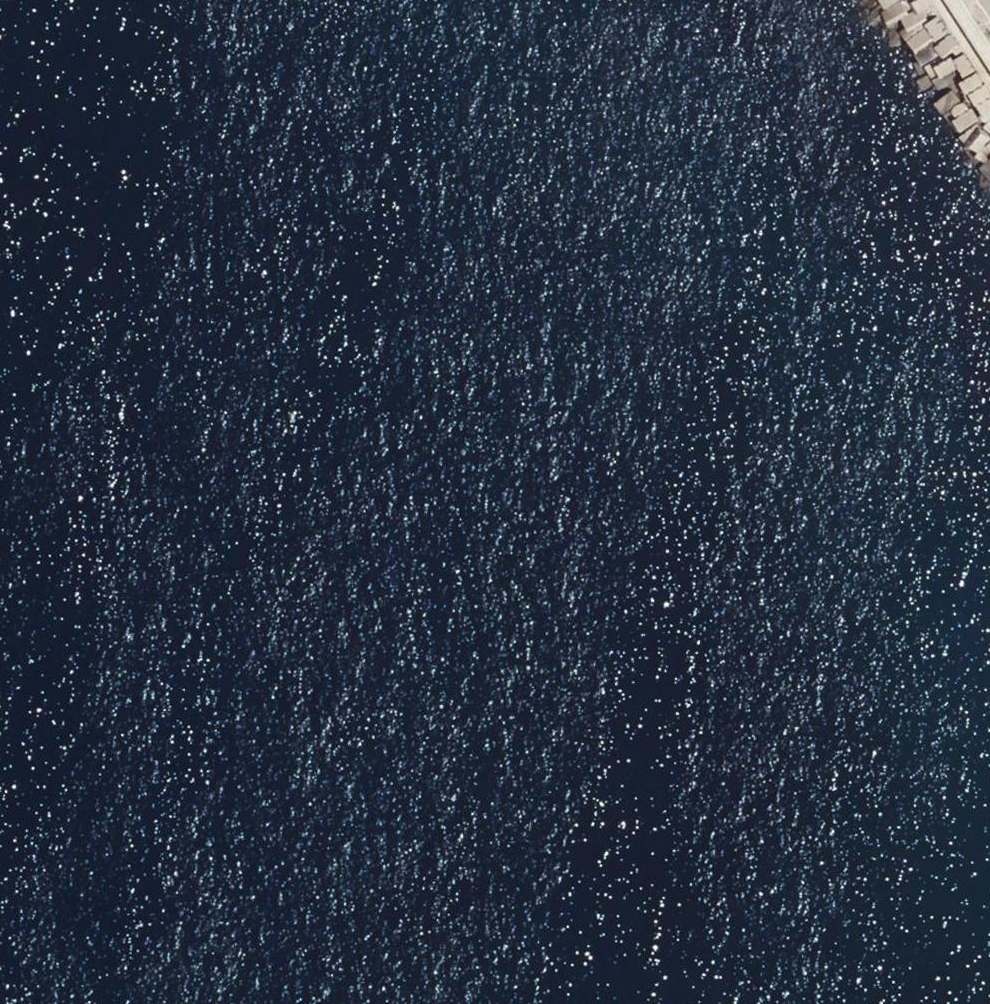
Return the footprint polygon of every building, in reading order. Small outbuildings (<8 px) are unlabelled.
[(960,0),(943,0),(989,72),(989,46),(960,0)]
